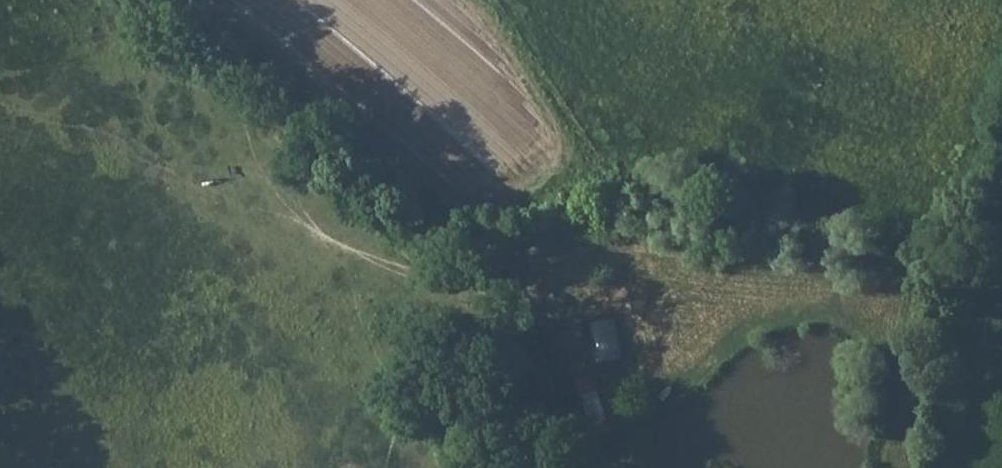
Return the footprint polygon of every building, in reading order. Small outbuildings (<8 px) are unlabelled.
[(622,320),(572,324),(574,347),(597,345),(598,362),(625,360),(622,320)]
